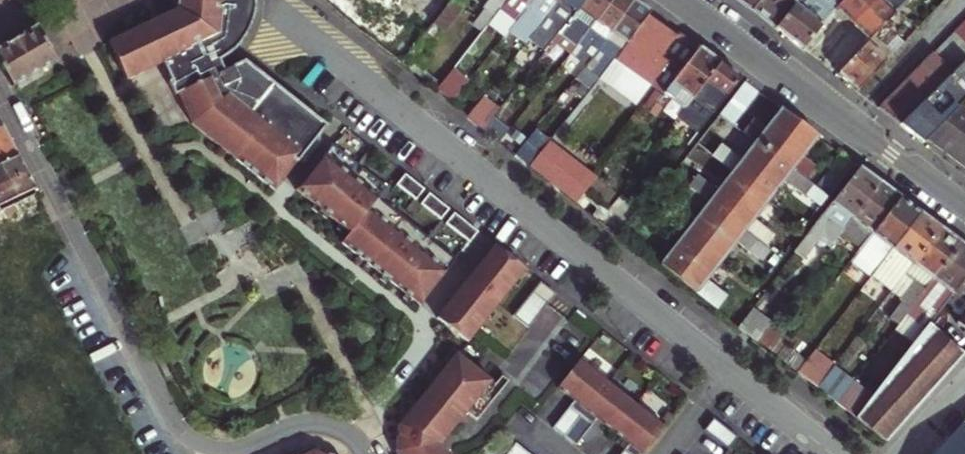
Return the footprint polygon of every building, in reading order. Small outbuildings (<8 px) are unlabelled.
[(176,9),(108,41),(113,53),(125,80),(162,63),(166,72),(170,80),(167,82),(174,95),(176,94),(190,124),(275,191),(298,162),(303,155),(327,126),(244,61),(224,71),(219,61),(230,54),(240,45),(247,33),(253,21),(255,7),(255,0),(177,0),(176,9)] [(463,7),(454,0),(449,0),(401,63),(437,91),(442,84),(417,64),(463,7)] [(506,0),(490,0),(484,8),(494,16),(498,11),(506,0)] [(498,11),(486,26),(502,39),(508,31),(515,23),(532,0),(506,0),(498,11)] [(508,31),(525,43),(528,40),(557,0),(532,0),(515,23),(508,31)] [(584,0),(557,0),(528,40),(543,51),(574,13),(584,0)] [(611,0),(584,0),(574,13),(543,51),(547,55),(557,44),(570,55),(611,0)] [(634,1),(633,0),(611,0),(570,55),(578,61),(591,45),(596,49),(634,1)] [(753,9),(761,0),(739,0),(753,9)] [(795,4),(790,1),(791,0),(761,0),(753,9),(776,28),(795,4)] [(803,49),(836,8),(835,7),(841,0),(799,0),(795,4),(776,28),(803,49)] [(874,0),(841,0),(835,7),(836,8),(851,23),(874,0)] [(907,0),(874,0),(851,23),(869,40),(873,36),(897,10),(907,0)] [(614,58),(649,14),(650,11),(634,1),(596,49),(604,55),(591,72),(583,66),(574,77),(589,89),(599,78),(614,58)] [(494,16),(484,8),(476,19),(486,27),(486,26),(494,16)] [(698,47),(678,32),(676,34),(649,14),(614,58),(663,93),(698,47)] [(963,24),(954,33),(964,44),(964,26),(963,24)] [(37,27),(0,48),(0,66),(11,86),(56,60),(37,27)] [(954,33),(933,53),(952,72),(964,60),(964,44),(954,33)] [(893,53),(873,36),(869,40),(865,44),(885,62),(893,53)] [(885,62),(865,44),(836,74),(857,91),(885,62)] [(684,109),(720,62),(698,47),(663,93),(684,109)] [(952,72),(933,53),(878,108),(899,124),(952,72)] [(964,60),(952,72),(899,124),(923,143),(928,138),(960,107),(964,101),(964,60)] [(740,77),(720,62),(684,109),(678,117),(697,133),(740,77)] [(469,82),(454,69),(442,84),(437,91),(453,103),(460,94),(469,82)] [(757,90),(744,81),(719,115),(732,124),(736,119),(757,90)] [(587,90),(582,86),(578,92),(582,95),(587,90)] [(467,115),(474,105),(460,94),(453,103),(467,115)] [(482,126),(489,117),(478,107),(470,117),(482,126)] [(960,107),(928,138),(964,167),(964,111),(960,107)] [(774,156),(800,122),(781,108),(765,129),(751,118),(745,127),(741,132),(755,142),(774,156)] [(500,141),(508,131),(492,117),(483,127),(500,141)] [(745,127),(736,119),(732,124),(741,132),(745,127)] [(818,136),(800,122),(774,156),(805,180),(816,167),(802,156),(818,136)] [(17,155),(3,127),(0,128),(0,164),(17,155)] [(522,142),(511,133),(505,141),(515,150),(522,142)] [(597,178),(549,141),(531,164),(579,202),(597,178)] [(774,156),(755,142),(742,160),(721,144),(711,156),(732,172),(750,187),(774,156)] [(332,144),(296,190),(315,204),(321,209),(325,212),(329,216),(340,225),(344,228),(350,233),(342,243),(383,276),(389,280),(406,294),(410,297),(420,305),(436,286),(457,260),(442,248),(405,219),(379,198),(387,187),(374,178),(362,168),(358,173),(354,169),(357,164),(345,154),(332,144)] [(535,153),(528,147),(522,154),(530,160),(535,153)] [(854,163),(842,154),(815,187),(821,192),(828,197),(854,163)] [(26,172),(17,155),(0,164),(0,185),(26,172)] [(303,155),(298,162),(303,166),(308,159),(303,155)] [(805,180),(774,156),(750,187),(768,200),(784,179),(804,195),(806,192),(812,185),(805,180)] [(824,232),(835,240),(841,233),(880,182),(859,167),(794,251),(804,258),(819,238),(824,232)] [(35,188),(26,172),(0,185),(0,204),(35,188)] [(750,187),(732,172),(717,192),(696,175),(688,186),(727,217),(750,187)] [(683,182),(672,173),(666,180),(678,188),(683,182)] [(406,174),(397,185),(416,201),(425,190),(406,174)] [(727,217),(688,186),(683,182),(678,188),(675,192),(702,211),(684,234),(703,249),(727,217)] [(880,182),(841,233),(860,249),(900,198),(880,182)] [(812,185),(806,192),(816,199),(821,192),(815,187),(812,185)] [(768,200),(750,187),(727,217),(765,246),(774,235),(753,219),(768,200)] [(430,194),(421,205),(441,221),(450,210),(430,194)] [(860,249),(856,253),(876,269),(920,212),(900,198),(860,249)] [(315,204),(311,209),(317,213),(321,209),(315,204)] [(876,269),(872,274),(893,290),(940,228),(920,212),(876,269)] [(454,213),(446,224),(470,244),(478,232),(454,213)] [(727,217),(703,249),(720,263),(736,242),(756,257),(765,246),(727,217)] [(890,318),(898,324),(906,314),(960,243),(940,228),(893,290),(891,292),(903,302),(890,318)] [(835,240),(824,232),(819,238),(830,247),(835,240)] [(703,249),(684,234),(660,266),(679,281),(703,249)] [(906,314),(925,329),(930,323),(955,291),(964,278),(964,246),(960,243),(906,314)] [(449,302),(437,318),(468,343),(487,318),(492,312),(514,285),(517,280),(526,270),(495,245),(482,262),(449,302)] [(720,263),(703,249),(679,281),(716,310),(727,297),(706,281),(720,263)] [(876,269),(856,253),(850,261),(870,277),(872,274),(876,269)] [(383,276),(379,280),(385,284),(389,280),(383,276)] [(955,291),(964,299),(964,278),(955,291)] [(532,293),(547,305),(555,296),(539,283),(532,293)] [(513,316),(528,329),(547,305),(532,293),(513,316)] [(771,321),(752,306),(736,326),(755,341),(771,321)] [(492,312),(487,318),(491,321),(496,315),(492,312)] [(956,323),(964,330),(964,313),(956,323)] [(925,329),(906,314),(898,324),(893,330),(913,345),(925,329)] [(776,357),(784,346),(791,337),(771,321),(756,341),(776,357)] [(925,329),(913,345),(873,396),(855,418),(885,442),(964,354),(930,323),(925,329)] [(796,372),(804,362),(784,346),(776,357),(796,372)] [(834,366),(835,365),(814,349),(804,362),(796,372),(816,389),(834,366)] [(396,453),(447,453),(446,452),(442,445),(468,413),(478,420),(509,381),(502,376),(496,383),(469,363),(457,353),(409,413),(399,426),(396,452),(396,453)] [(580,360),(557,388),(573,401),(552,428),(557,432),(564,437),(608,382),(580,360)] [(837,404),(854,381),(834,366),(816,389),(837,404)] [(873,396),(854,381),(837,404),(855,418),(873,396)] [(635,404),(608,382),(564,437),(570,442),(576,447),(597,420),(612,432),(635,404)] [(612,432),(628,444),(621,453),(640,453),(663,426),(635,404),(612,432)] [(738,438),(713,419),(703,431),(728,451),(738,438)] [(963,420),(933,453),(964,453),(964,422),(963,420)] [(508,453),(528,453),(517,445),(516,444),(508,453)]
